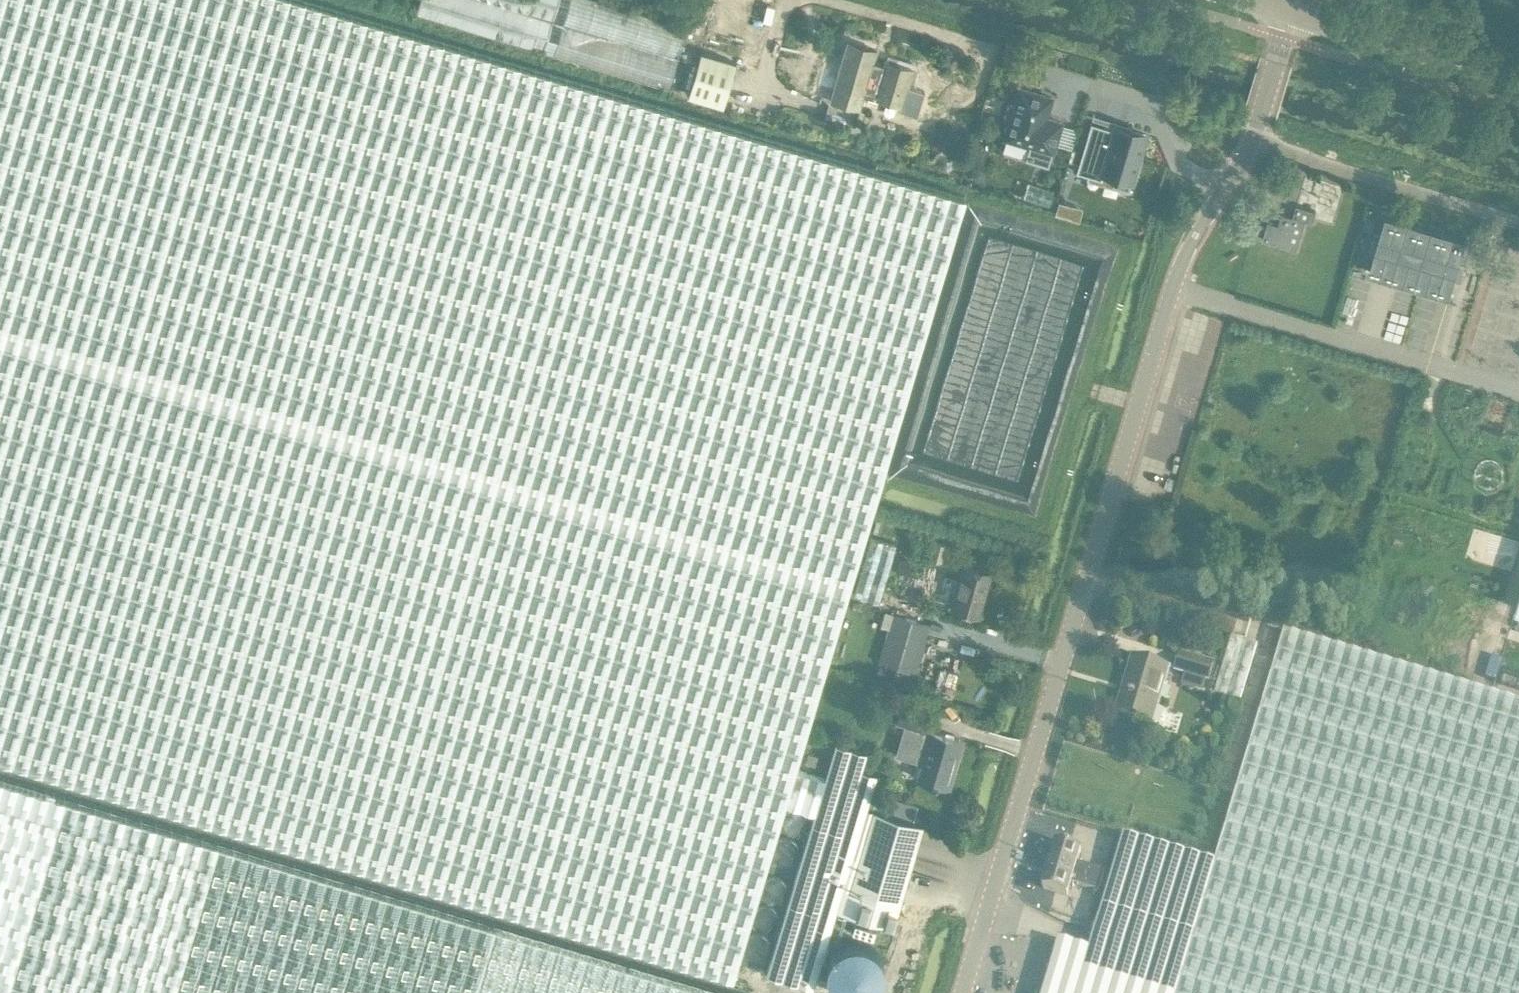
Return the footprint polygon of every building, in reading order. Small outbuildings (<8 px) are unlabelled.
[(794,768),(964,198),(311,0),(0,0),(0,758),(732,977),(783,805),(794,768)] [(686,27),(597,0),(419,0),(415,12),(669,87),(686,27)] [(825,62),(818,84),(833,88),(829,100),(857,108),(862,92),(900,103),(898,110),(917,116),(924,91),(908,86),(913,68),(873,56),(875,49),(847,40),(839,66),(825,62)] [(735,61),(699,51),(687,96),(722,105),(735,61)] [(1048,166),(1061,122),(1045,118),(1051,97),(1019,88),(1005,137),(1030,144),(1025,159),(1048,166)] [(1085,140),(1076,171),(1101,179),(1103,171),(1131,179),(1145,134),(1114,124),(1113,129),(1103,125),(1097,144),(1085,140)] [(1057,205),(1055,214),(1065,217),(1067,208),(1068,204),(1058,201),(1057,205)] [(1297,207),(1293,218),(1281,214),(1278,225),(1268,222),(1262,241),(1297,251),(1306,222),(1313,224),(1317,213),(1297,207)] [(1386,214),(1369,271),(1450,295),(1455,277),(1467,238),(1386,214)] [(979,614),(990,571),(964,565),(953,607),(979,614)] [(916,671),(930,624),(894,613),(880,660),(916,671)] [(1284,635),(1216,864),(1178,992),(1518,992),(1518,705),(1284,635)] [(1239,703),(1257,644),(1232,636),(1214,695),(1239,703)] [(1208,684),(1214,665),(1180,655),(1174,674),(1208,684)] [(1153,723),(1169,670),(1132,659),(1116,712),(1153,723)] [(897,753),(918,759),(922,762),(918,778),(951,787),(955,771),(950,770),(959,738),(927,729),(931,713),(900,704),(895,720),(906,723),(897,753)] [(814,814),(766,974),(812,988),(836,910),(892,927),(899,905),(923,824),(912,821),(866,807),(870,793),(876,773),(871,772),(861,769),(866,751),(834,742),(824,777),(794,768),(783,805),(814,814)] [(393,898),(216,844),(0,780),(0,992),(711,992),(393,898)] [(912,821),(917,807),(870,793),(866,807),(912,821)] [(1044,992),(1178,992),(1216,864),(1124,836),(1090,951),(1059,942),(1044,992)] [(1056,844),(1049,866),(1101,881),(1104,871),(1076,863),(1080,851),(1056,844)] [(1098,892),(1101,881),(1049,866),(1042,889),(1066,896),(1070,883),(1098,892)] [(853,921),(851,931),(872,937),(874,927),(853,921)]
